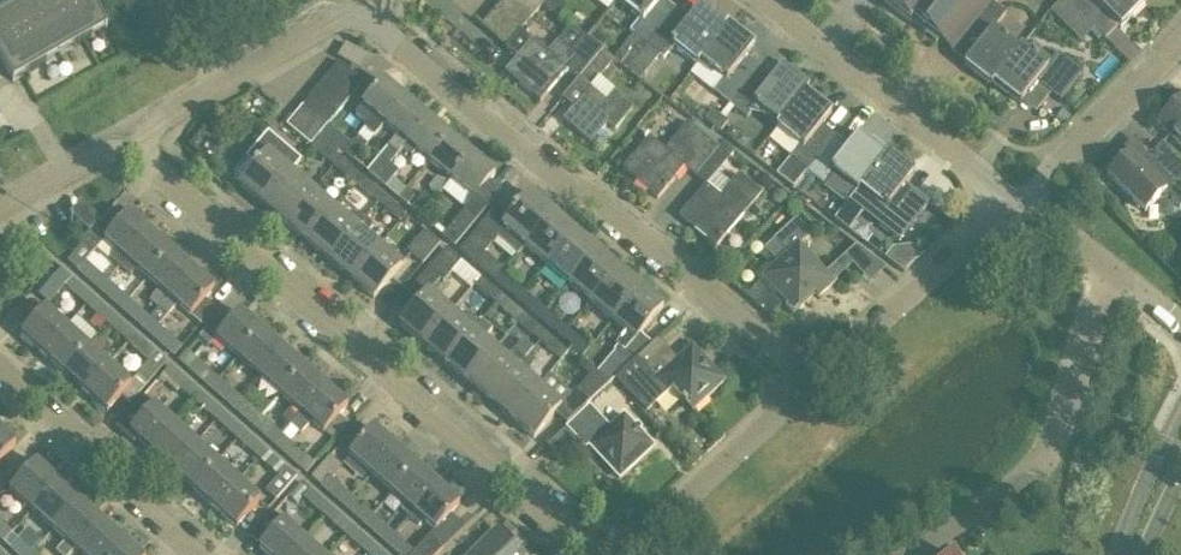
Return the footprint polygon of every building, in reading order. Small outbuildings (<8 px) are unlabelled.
[(106,30),(89,0),(26,0),(0,15),(0,61),(13,83),(106,30)] [(528,21),(503,0),(502,0),(492,11),(518,33),(520,31),(528,21)] [(538,10),(527,0),(503,0),(528,21),(538,10)] [(546,0),(527,0),(538,10),(546,0)] [(675,8),(664,0),(617,0),(616,1),(639,19),(629,32),(646,45),(675,8)] [(928,0),(885,0),(883,2),(910,23),(928,0)] [(991,3),(988,0),(970,0),(967,4),(962,0),(928,0),(910,23),(910,24),(913,20),(939,41),(955,20),(969,31),(991,3)] [(1143,6),(1136,0),(1064,0),(1084,20),(1098,7),(1120,29),(1143,6)] [(990,87),(1021,48),(1021,47),(1018,51),(992,31),(1006,14),(991,3),(969,31),(982,42),(963,66),(990,87)] [(696,65),(728,25),(727,25),(724,29),(697,7),(688,19),(675,8),(646,45),(663,59),(672,47),(696,65)] [(507,46),(518,33),(492,11),(481,24),(507,46)] [(729,105),(758,69),(745,58),(754,46),(728,25),(696,65),(696,66),(700,62),(722,79),(712,91),(729,105)] [(505,73),(540,103),(567,71),(578,79),(599,54),(600,55),(602,52),(582,37),(570,26),(555,44),(556,44),(547,54),(520,31),(518,33),(507,46),(505,49),(517,59),(505,73)] [(994,84),(1020,104),(1035,84),(1050,96),(1073,67),(1057,55),(1051,62),(1039,53),(1035,58),(1021,48),(990,87),(990,88),(994,84)] [(599,54),(578,79),(589,89),(562,121),(590,144),(606,125),(613,131),(633,109),(613,92),(604,102),(589,89),(610,64),(599,54)] [(328,74),(351,95),(361,84),(337,63),(328,74)] [(641,81),(641,80),(645,75),(631,64),(627,70),(641,81)] [(775,127),(807,88),(781,67),(771,79),(758,69),(729,105),(746,118),(756,106),(777,123),(774,127),(775,127)] [(342,106),(351,95),(328,74),(318,85),(342,106)] [(384,127),(405,102),(382,82),(355,114),(368,126),(365,130),(374,138),(384,126),(384,127)] [(333,117),(342,106),(318,85),(309,96),(333,117)] [(806,172),(834,136),(821,126),(830,113),(804,92),(807,88),(775,127),(798,146),(789,159),(790,160),(777,176),(794,189),(807,173),(806,172)] [(324,128),(333,117),(309,96),(300,108),(324,128)] [(1157,124),(1180,148),(1180,100),(1157,124)] [(402,149),(427,120),(405,102),(384,127),(397,138),(367,171),(377,180),(389,165),(403,149),(402,149)] [(309,146),(324,128),(300,108),(285,126),(309,146)] [(712,111),(705,121),(721,133),(728,124),(712,111)] [(428,164),(449,139),(427,120),(402,149),(403,149),(412,157),(416,153),(428,164)] [(714,154),(717,151),(686,126),(664,152),(648,139),(621,171),(656,201),(683,169),(694,178),(714,154)] [(290,173),(300,161),(268,134),(247,159),(233,174),(234,181),(240,187),(262,206),(290,173)] [(859,188),(887,153),(887,152),(883,156),(857,135),(847,147),(834,136),(806,172),(807,173),(823,186),(832,174),(856,193),(859,188)] [(355,140),(351,136),(339,151),(354,163),(367,146),(357,138),(355,140)] [(450,182),(471,157),(449,139),(428,164),(450,182)] [(333,167),(340,159),(318,140),(311,149),(333,167)] [(722,145),(717,151),(714,154),(726,164),(734,155),(722,145)] [(1161,146),(1150,156),(1148,154),(1137,165),(1127,155),(1106,176),(1144,213),(1158,199),(1170,199),(1179,209),(1180,207),(1180,166),(1161,146)] [(887,153),(859,188),(882,207),(872,219),(890,233),(919,197),(904,185),(913,174),(887,153)] [(472,201),(442,237),(454,248),(498,195),(486,185),(494,176),(471,157),(450,182),(472,201)] [(355,186),(362,178),(340,159),(333,167),(355,186)] [(284,225),(312,192),(291,174),(301,162),(300,161),(290,173),(262,206),(284,225)] [(399,199),(405,191),(393,180),(398,174),(389,165),(377,180),(399,199)] [(678,219),(715,250),(761,196),(738,176),(719,199),(705,187),(678,219)] [(377,205),(384,197),(362,178),(355,186),(377,205)] [(405,191),(399,199),(407,207),(414,199),(405,191)] [(306,243),(334,211),(312,192),(284,225),(306,243)] [(419,218),(433,203),(423,195),(410,210),(419,218)] [(491,242),(494,239),(517,258),(525,249),(524,248),(552,215),(529,196),(509,220),(496,209),(478,231),(491,242)] [(384,197),(377,205),(399,224),(406,216),(384,197)] [(89,233),(93,229),(100,221),(81,203),(70,216),(89,233)] [(843,227),(856,211),(847,204),(835,220),(843,227)] [(328,262),(364,220),(355,213),(347,222),(334,211),(306,243),(328,262)] [(119,267),(148,234),(142,229),(144,222),(133,212),(125,213),(126,215),(103,242),(115,252),(109,259),(119,267)] [(546,267),(574,234),(552,215),(524,248),(525,249),(546,267)] [(818,302),(835,287),(801,249),(817,234),(802,218),(765,251),(778,267),(763,281),(788,309),(786,311),(793,319),(807,307),(806,305),(814,297),(818,302)] [(350,281),(378,248),(365,237),(373,228),(364,220),(328,262),(350,281)] [(474,266),(493,244),(491,242),(478,231),(459,252),(474,266)] [(422,266),(440,245),(424,232),(407,253),(422,266)] [(146,281),(175,248),(163,237),(154,239),(148,234),(119,267),(130,277),(135,271),(146,281)] [(568,285),(596,252),(574,234),(546,267),(568,285)] [(191,272),(186,267),(187,259),(175,248),(146,281),(158,291),(148,303),(157,311),(191,272)] [(378,248),(350,281),(372,300),(400,267),(378,248)] [(474,287),(481,280),(445,249),(427,270),(443,284),(451,274),(470,290),(473,286),(474,287)] [(590,304),(618,271),(596,252),(568,285),(590,304)] [(85,263),(78,271),(99,290),(106,282),(85,263)] [(85,307),(93,298),(61,269),(38,295),(49,305),(64,288),(85,307)] [(612,323),(640,289),(618,271),(590,304),(612,323)] [(191,272),(157,311),(166,317),(175,307),(189,319),(213,291),(215,293),(216,283),(205,274),(197,277),(191,272)] [(517,301),(524,293),(501,274),(494,282),(517,301)] [(495,305),(501,298),(481,280),(474,287),(495,305)] [(121,309),(128,301),(106,282),(99,290),(121,309)] [(638,359),(629,349),(662,308),(640,289),(612,323),(626,334),(615,346),(617,348),(598,373),(597,375),(609,385),(615,380),(638,359)] [(539,320),(546,312),(524,293),(517,301),(539,320)] [(422,347),(450,314),(428,295),(400,328),(422,347)] [(107,326),(115,317),(93,298),(85,307),(107,326)] [(517,324),(523,316),(501,298),(495,305),(517,324)] [(128,301),(121,309),(142,328),(149,320),(128,301)] [(41,356),(65,329),(44,310),(20,336),(41,356)] [(561,338),(568,330),(546,312),(539,320),(561,338)] [(236,359),(260,332),(239,313),(215,341),(236,359)] [(472,332),(473,333),(480,325),(468,315),(461,323),(450,314),(422,347),(444,366),(472,332)] [(539,342),(545,335),(523,316),(517,324),(539,342)] [(128,345),(136,336),(115,317),(107,326),(128,345)] [(149,320),(142,328),(174,356),(182,347),(149,320)] [(63,375),(87,348),(65,329),(41,356),(63,375)] [(569,350),(570,351),(580,359),(590,349),(568,330),(561,338),(571,347),(569,350)] [(258,378),(282,351),(260,332),(236,359),(258,378)] [(494,351),(473,333),(472,332),(444,366),(466,384),(494,351)] [(570,351),(569,350),(566,353),(545,335),(539,342),(561,361),(570,351)] [(136,336),(128,345),(149,363),(138,375),(147,383),(166,362),(136,336)] [(652,346),(615,380),(647,413),(670,391),(691,413),(722,384),(690,350),(677,362),(658,341),(652,346)] [(108,367),(109,368),(117,359),(108,351),(100,360),(87,348),(63,375),(84,394),(108,367)] [(279,396),(303,369),(282,351),(258,378),(279,396)] [(488,403),(524,360),(514,351),(506,361),(494,351),(466,384),(488,403)] [(575,365),(580,359),(570,351),(561,361),(562,362),(566,357),(575,365)] [(209,390),(217,381),(186,353),(178,362),(209,390)] [(510,421),(538,388),(525,377),(533,367),(524,360),(488,403),(510,421)] [(194,404),(203,394),(171,366),(159,379),(176,394),(179,391),(194,404)] [(130,387),(109,368),(108,367),(84,394),(106,413),(130,387)] [(303,369),(279,396),(292,408),(283,419),(291,426),(324,388),(317,382),(303,369)] [(597,375),(598,373),(595,371),(577,392),(590,403),(602,392),(609,385),(597,375)] [(231,409),(239,399),(217,381),(209,390),(231,409)] [(322,434),(346,407),(324,388),(291,426),(301,434),(310,424),(322,434)] [(538,388),(510,421),(533,440),(561,407),(538,388)] [(602,392),(590,403),(606,420),(618,409),(602,392)] [(215,423),(224,413),(203,394),(194,404),(215,423)] [(150,453),(174,426),(143,399),(127,417),(128,417),(130,415),(138,422),(128,433),(150,453)] [(252,427),(260,418),(239,399),(231,409),(252,427)] [(608,432),(587,411),(569,428),(600,462),(606,456),(625,475),(652,450),(622,419),(608,432)] [(237,442),(245,432),(224,413),(215,423),(237,442)] [(281,436),(260,418),(252,427),(273,446),(281,436)] [(171,472),(195,445),(174,426),(150,453),(171,472)] [(369,475),(393,449),(372,429),(348,457),(369,475)] [(258,460),(267,451),(245,432),(237,442),(258,460)] [(15,446),(0,433),(0,463),(15,446)] [(281,437),(273,446),(306,475),(314,465),(289,443),(281,437)] [(192,491),(217,464),(195,445),(171,472),(192,491)] [(391,494),(415,468),(393,449),(369,475),(391,494)] [(267,451),(258,460),(278,478),(265,492),(276,502),(297,478),(267,451)] [(31,512),(57,483),(35,463),(10,493),(31,512)] [(214,510),(238,483),(217,464),(192,491),(214,510)] [(401,509),(409,517),(436,487),(415,468),(391,494),(404,506),(401,509)] [(323,490),(342,506),(350,497),(331,480),(323,490)] [(54,532),(79,503),(57,483),(31,512),(54,532)] [(238,483),(214,510),(235,530),(260,502),(238,483)] [(435,532),(458,506),(436,487),(409,517),(419,526),(423,522),(435,532)] [(331,511),(310,491),(303,498),(325,518),(331,511)] [(363,525),(372,516),(350,497),(342,506),(363,525)] [(101,522),(79,503),(54,532),(65,542),(55,553),(57,554),(71,554),(75,551),(101,522)] [(346,537),(353,530),(331,511),(325,518),(346,537)] [(385,544),(393,535),(372,516),(363,525),(385,544)] [(123,542),(101,522),(75,551),(80,554),(111,554),(123,542)] [(11,534),(0,523),(0,541),(3,543),(11,534)] [(303,542),(282,523),(258,549),(265,554),(291,554),(303,542)] [(374,549),(353,530),(346,537),(365,554),(368,554),(374,549)] [(496,530),(471,554),(520,554),(496,530)] [(33,554),(11,534),(3,543),(15,554),(32,554),(33,554)] [(385,544),(391,550),(399,540),(393,535),(385,544)] [(413,554),(437,554),(442,550),(430,538),(413,554)] [(111,554),(137,554),(123,542),(111,554)] [(303,542),(291,554),(318,554),(303,542)]
